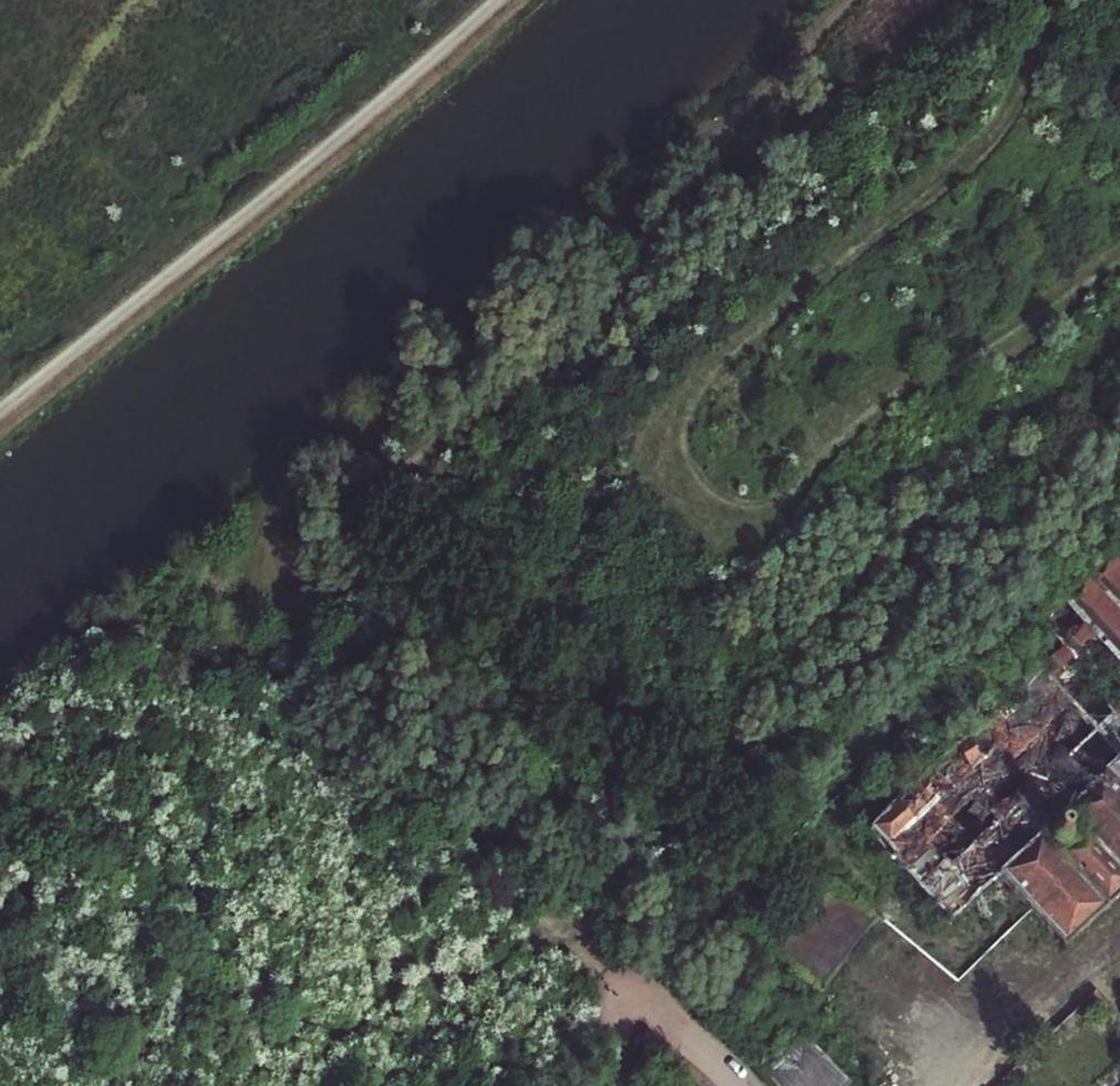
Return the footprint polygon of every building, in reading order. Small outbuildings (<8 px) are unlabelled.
[(949,924),(997,879),(1064,949),(1119,895),(1119,539),(1012,640),(1011,641),(1011,642),(1011,643),(1010,644),(1011,645),(1011,647),(1039,676),(866,837),(949,924)] [(820,1055),(803,1037),(762,1075),(771,1085),(772,1085),(780,1078),(788,1085),(820,1055)] [(820,1055),(788,1085),(780,1078),(772,1085),(850,1085),(820,1055)]
